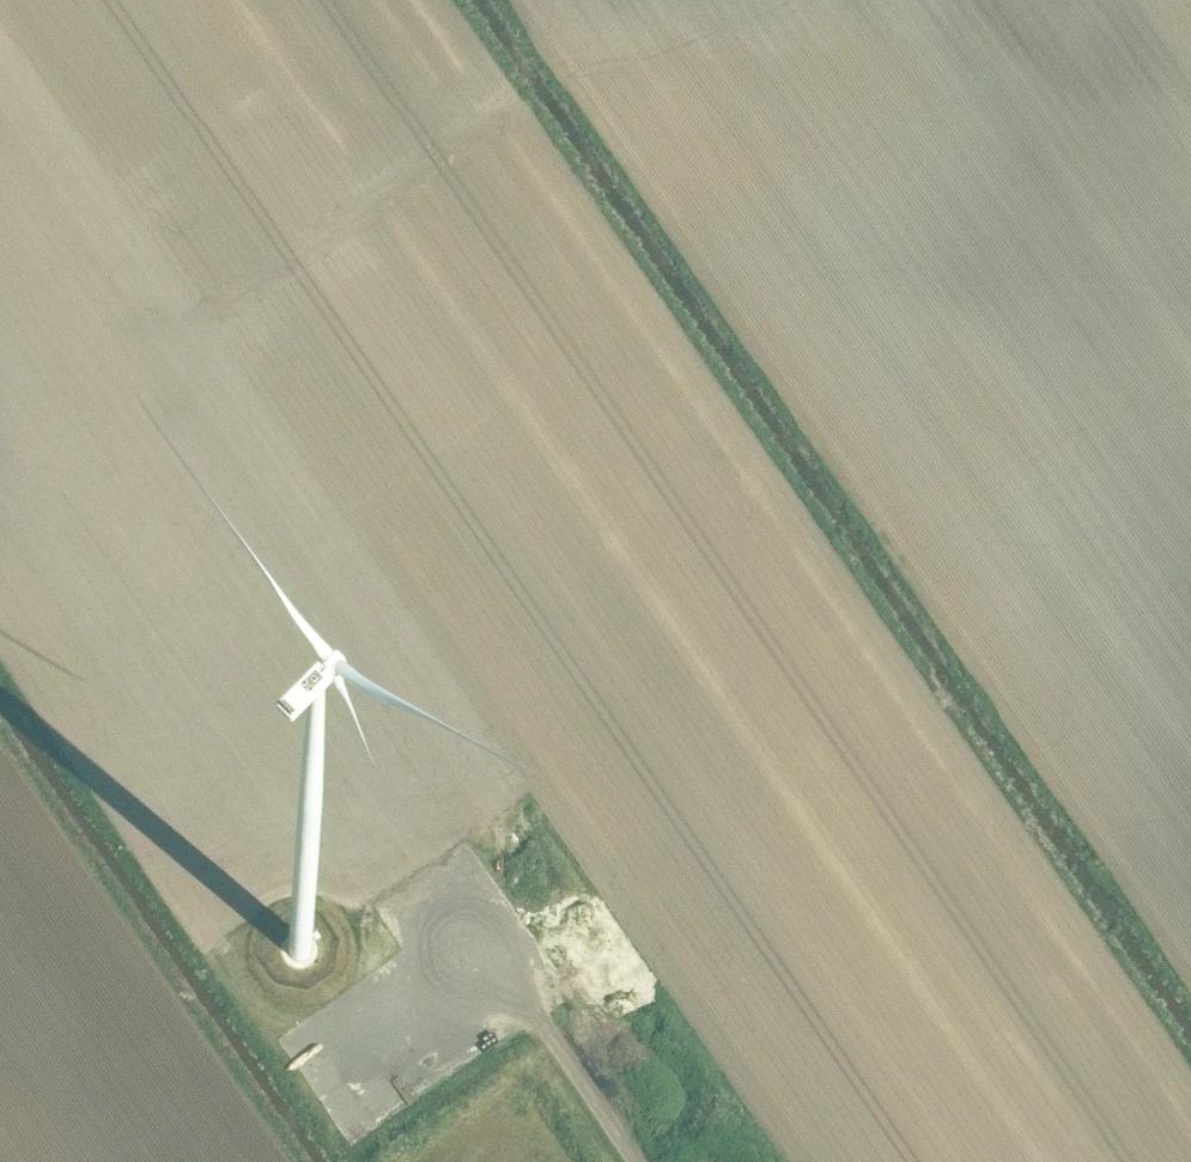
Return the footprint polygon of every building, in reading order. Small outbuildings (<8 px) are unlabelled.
[(288,952),(288,953),(288,954),(288,955),(289,955),(289,956),(289,957),(290,958),(290,959),(291,959),(291,960),(292,961),(293,961),(293,962),(294,962),(295,962),(295,963),(296,963),(297,963),(298,963),(298,964),(299,964),(300,964),(301,963),(302,963),(303,963),(304,963),(304,962),(305,962),(306,962),(306,961),(307,961),(308,960),(308,959),(309,959),(309,958),(310,958),(310,957),(310,956),(311,955),(311,954),(311,953),(311,952),(311,951),(311,950),(311,949),(310,949),(310,948),(310,947),(309,946),(309,945),(308,945),(308,944),(307,944),(307,943),(306,943),(305,942),(304,942),(303,941),(302,941),(301,941),(300,941),(299,941),(298,941),(297,941),(296,941),(295,942),(294,942),(293,943),(292,943),(292,944),(291,944),(291,945),(290,945),(290,946),(290,947),(289,947),(289,948),(289,949),(288,949),(288,950),(288,951),(288,952)]
